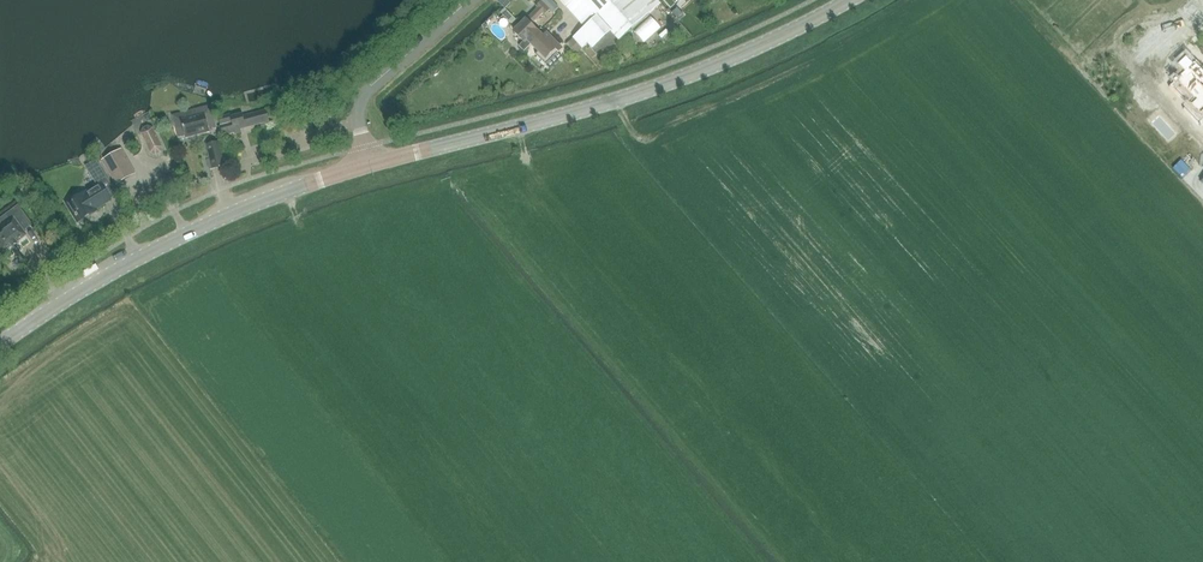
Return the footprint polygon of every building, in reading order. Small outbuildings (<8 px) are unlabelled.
[(549,10),(553,15),(559,8),(551,0),(542,0),(536,6),(538,9),(537,10),(513,33),(518,38),(523,42),(519,46),(524,52),(531,45),(535,41),(531,36),(536,31),(530,25),(541,14),(543,16),(549,10)] [(579,22),(586,15),(598,28),(601,25),(610,34),(617,42),(619,40),(646,16),(661,3),(658,0),(559,0),(579,22)] [(684,15),(677,8),(672,13),(679,19),(684,15)] [(507,11),(503,16),(508,21),(513,16),(507,11)] [(584,28),(572,40),(581,50),(587,45),(592,50),(610,34),(601,25),(598,28),(586,15),(579,22),(584,28)] [(535,41),(531,45),(538,53),(536,55),(546,65),(557,55),(562,50),(546,35),(543,38),(536,31),(531,36),(535,41)] [(620,42),(619,40),(617,42),(610,34),(592,50),(596,54),(604,49),(610,47),(614,46),(620,42)] [(1202,118),(1202,69),(1190,55),(1165,79),(1202,118)] [(242,130),(270,122),(266,110),(244,116),(243,113),(232,117),(231,115),(219,118),(224,136),(234,133),(235,135),(243,132),(242,130)] [(191,112),(173,118),(177,132),(179,138),(186,136),(187,140),(211,133),(209,130),(217,128),(213,114),(193,120),(191,112)] [(162,152),(164,147),(155,130),(151,128),(143,132),(141,137),(149,152),(155,156),(162,152)] [(206,145),(212,170),(226,166),(224,157),(225,157),(222,141),(206,145)] [(121,148),(97,163),(112,188),(136,174),(121,148)] [(86,193),(66,205),(67,206),(77,224),(80,222),(81,223),(82,223),(83,224),(84,224),(85,224),(86,223),(87,223),(88,222),(88,221),(89,221),(89,220),(89,219),(89,218),(89,217),(88,216),(96,210),(95,209),(101,206),(110,200),(117,196),(112,188),(97,163),(96,162),(86,168),(98,187),(86,194),(86,193)] [(0,229),(0,251),(2,254),(12,247),(13,248),(18,245),(17,243),(27,236),(25,232),(33,226),(18,206),(0,219),(0,225),(2,227),(0,229)]
